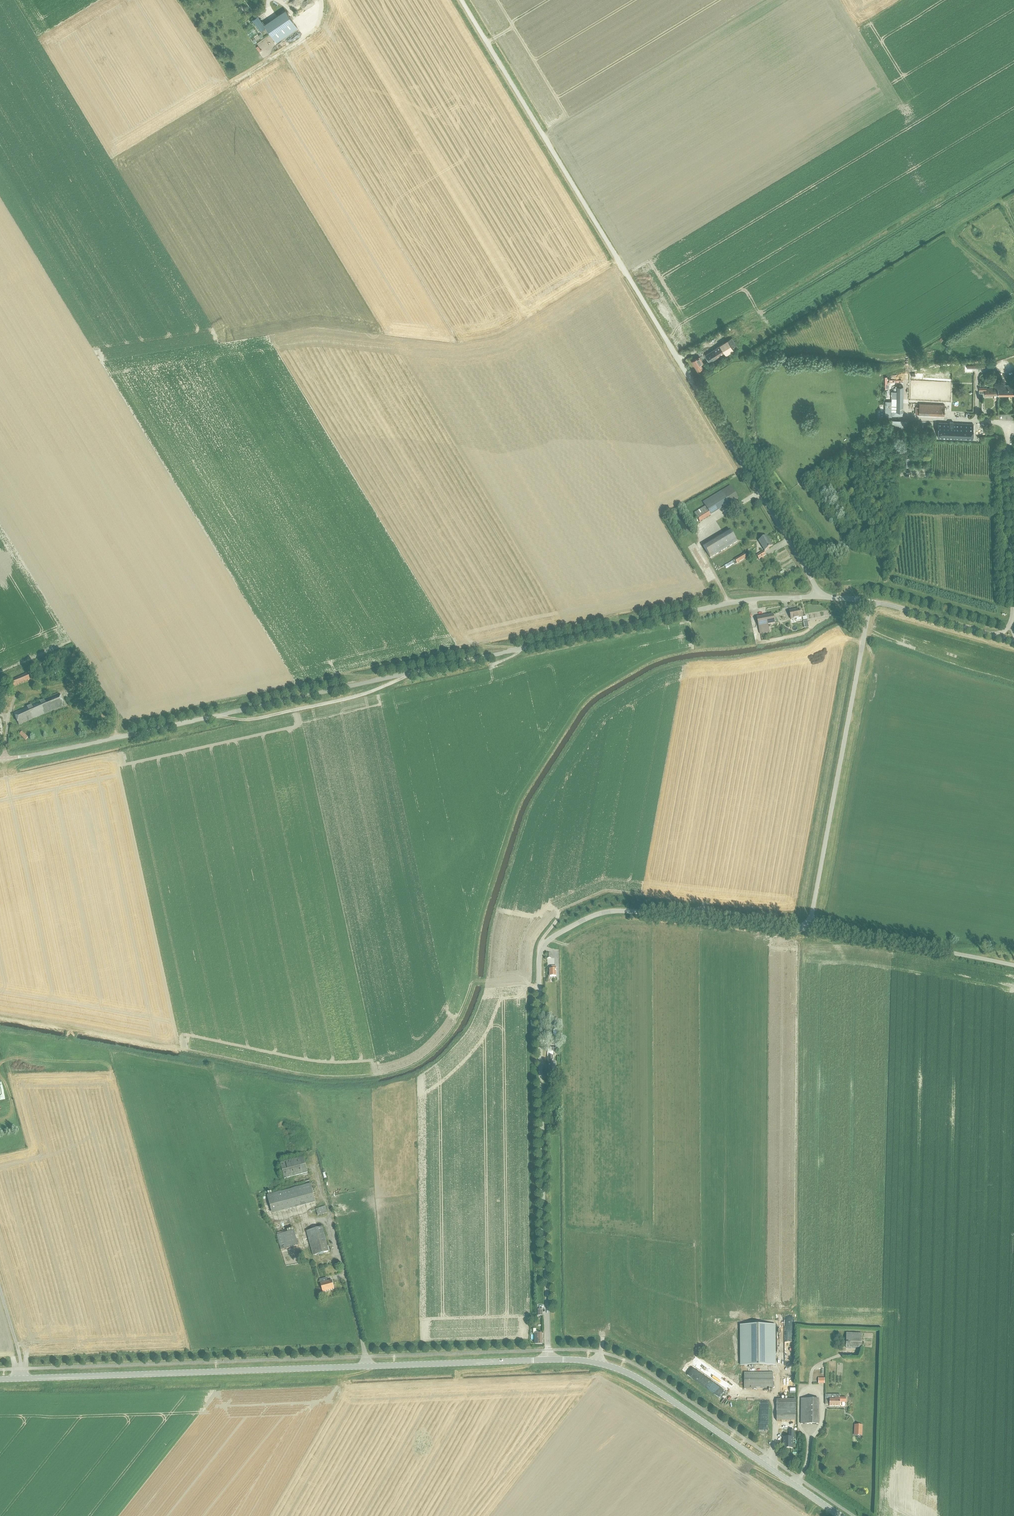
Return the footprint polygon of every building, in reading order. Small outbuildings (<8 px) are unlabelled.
[(277,43),(298,28),(286,11),(265,25),(277,43)] [(261,31),(266,28),(258,17),(253,20),(261,31)] [(732,338),(719,346),(705,355),(709,363),(722,355),(723,356),(738,347),(732,338)] [(700,365),(702,363),(699,357),(691,362),(697,371),(702,369),(700,365)] [(1013,385),(998,385),(998,388),(985,388),(985,395),(998,395),(1013,395),(1013,387),(1013,385)] [(944,415),(945,405),(920,404),(920,407),(916,407),(915,414),(944,415)] [(909,428),(909,419),(892,419),(892,427),(909,428)] [(973,439),(973,424),(953,423),(953,422),(949,422),(949,423),(938,422),(938,438),(973,439)] [(706,506),(711,515),(738,500),(730,486),(704,502),(706,506)] [(711,515),(706,506),(695,513),(700,522),(711,515)] [(710,558),(737,542),(730,530),(703,546),(710,558)] [(765,551),(773,547),(767,536),(759,541),(765,551)] [(694,543),(689,547),(695,555),(698,553),(694,547),(696,546),(694,543)] [(737,564),(747,558),(744,554),(734,560),(737,564)] [(733,560),(725,566),(727,569),(735,563),(733,560)] [(789,611),(791,620),(802,617),(801,613),(800,613),(799,609),(789,611)] [(757,618),(760,634),(769,632),(767,625),(775,623),(773,614),(757,618)] [(11,688),(29,680),(27,675),(9,683),(11,688)] [(18,725),(64,706),(59,694),(13,714),(18,725)] [(26,740),(28,738),(22,732),(19,734),(26,740)] [(549,1057),(549,1077),(556,1077),(556,1062),(554,1063),(554,1056),(553,1056),(553,1052),(547,1052),(547,1057),(549,1057)] [(305,1157),(282,1162),(285,1178),(309,1173),(305,1157)] [(272,1215),(310,1204),(315,1203),(310,1184),(267,1196),(272,1215)] [(318,1214),(328,1212),(327,1206),(316,1208),(318,1214)] [(313,1256),(328,1252),(322,1227),(306,1231),(313,1256)] [(294,1231),(277,1235),(281,1251),(298,1246),(294,1231)] [(322,1292),(334,1289),(332,1281),(327,1282),(326,1278),(319,1280),(322,1292)] [(775,1365),(774,1325),(741,1325),(741,1366),(775,1365)] [(861,1348),(861,1333),(846,1333),(846,1348),(861,1348)] [(744,1389),(773,1389),(773,1372),(744,1373),(744,1389)] [(740,1400),(740,1392),(730,1391),(730,1400),(740,1400)] [(845,1402),(845,1398),(839,1398),(839,1395),(825,1395),(825,1404),(829,1404),(829,1406),(839,1406),(839,1402),(845,1402)] [(795,1399),(776,1400),(776,1409),(795,1409),(795,1399)] [(818,1424),(818,1399),(801,1399),(800,1424),(818,1424)] [(760,1427),(768,1427),(769,1403),(760,1403),(760,1427)] [(789,1437),(783,1437),(783,1442),(783,1448),(792,1448),(792,1438),(793,1438),(793,1430),(789,1430),(789,1437)]
